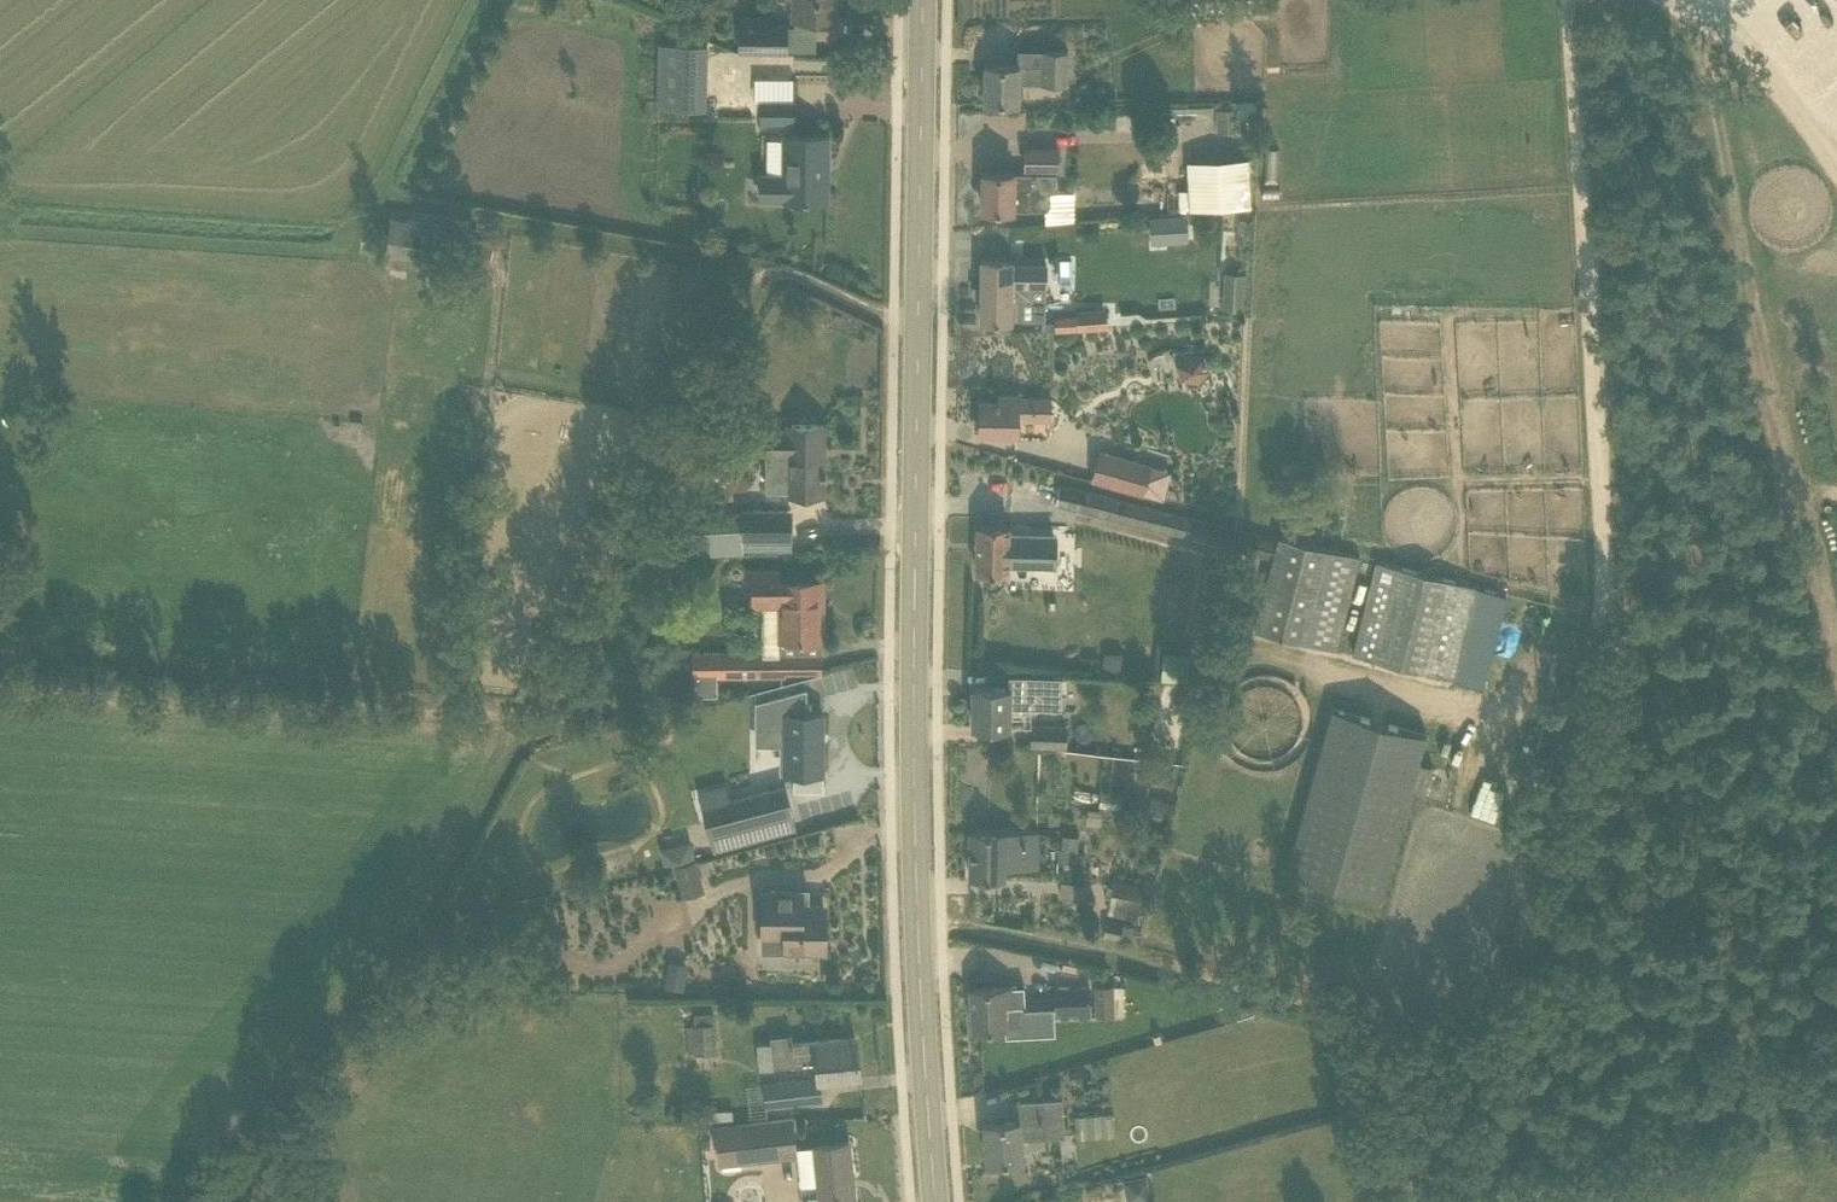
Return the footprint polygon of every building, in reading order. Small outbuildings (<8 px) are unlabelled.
[(835,20),(835,0),(841,0),(793,0),(793,19),(835,20)] [(788,51),(789,21),(772,21),(772,15),(740,14),(739,49),(788,51)] [(708,43),(659,42),(658,107),(706,108),(708,43)] [(1042,50),(1042,65),(1019,65),(1019,64),(985,64),(985,100),(1018,101),(1019,83),(1044,83),(1069,83),(1070,50),(1042,50)] [(795,122),(795,118),(795,99),(793,99),(794,74),(763,74),(763,100),(761,100),(760,121),(795,122)] [(785,135),(785,137),(768,137),(768,174),(761,174),(761,197),(784,198),(784,199),(827,199),(828,135),(785,135)] [(1014,172),(983,172),(983,208),(1030,209),(1030,208),(1046,209),(1050,205),(1050,191),(1057,191),(1057,149),(1026,148),(1025,168),(1028,168),(1028,174),(1014,174),(1014,172)] [(1181,157),(1183,207),(1233,206),(1233,188),(1247,187),(1246,155),(1181,157)] [(400,254),(449,261),(454,225),(405,218),(400,254)] [(1012,264),(1012,260),(1012,258),(982,257),(981,318),(1011,319),(1011,318),(1022,319),(1022,298),(1029,299),(1030,284),(1046,284),(1046,264),(1012,264)] [(1224,290),(1245,291),(1246,273),(1225,272),(1224,290)] [(1076,310),(1077,329),(1108,327),(1106,307),(1076,310)] [(1188,346),(1172,368),(1196,384),(1211,362),(1188,346)] [(998,401),(980,401),(979,433),(1017,434),(1018,419),(1050,420),(1050,400),(1018,398),(1018,396),(998,395),(998,401)] [(788,493),(824,493),(824,425),(789,424),(788,432),(769,431),(769,453),(769,488),(788,488),(788,493)] [(1093,478),(1144,493),(1152,464),(1101,450),(1093,478)] [(1055,503),(1276,558),(1279,540),(1082,490),(1059,485),(1058,486),(1059,486),(1055,503)] [(792,537),(792,511),(743,510),(743,537),(792,537)] [(1041,533),(1009,533),(1009,525),(977,524),(977,571),(1008,572),(1008,564),(1040,565),(1041,533)] [(1280,536),(1279,540),(1276,558),(1257,629),(1336,649),(1360,557),(1280,536)] [(1353,653),(1456,681),(1480,588),(1377,561),(1353,653)] [(779,639),(794,639),(823,639),(823,579),(780,580),(780,568),(752,569),(752,605),(779,605),(779,639)] [(715,676),(782,675),(782,649),(714,650),(715,676)] [(1162,679),(1205,683),(1207,655),(1164,651),(1162,679)] [(1008,687),(1002,687),(973,686),(973,725),(1002,725),(1002,726),(1011,726),(1011,706),(1062,707),(1062,677),(1008,677),(1008,687)] [(1267,683),(1257,694),(1270,705),(1280,694),(1267,683)] [(760,742),(787,742),(787,773),(794,773),(823,773),(823,714),(809,714),(808,687),(760,701),(760,742)] [(1428,734),(1414,730),(1332,707),(1286,871),(1382,898),(1428,734)] [(1031,723),(1031,742),(1031,746),(1066,746),(1067,723),(1031,723)] [(719,816),(706,820),(710,835),(793,812),(793,813),(793,812),(793,811),(788,812),(781,787),(786,785),(786,784),(715,803),(719,816)] [(1172,824),(1177,804),(1165,801),(1165,799),(1141,794),(1136,817),(1160,823),(1160,821),(1172,824)] [(1038,832),(971,831),(970,876),(1005,877),(1005,866),(1037,867),(1038,832)] [(1081,860),(1082,833),(1060,833),(1060,860),(1081,860)] [(695,855),(693,848),(682,842),(661,848),(665,863),(695,855)] [(696,861),(676,867),(684,896),(705,890),(696,861)] [(1116,879),(1107,913),(1134,920),(1143,885),(1116,879)] [(782,949),(794,949),(823,949),(823,905),(801,905),(801,890),(760,890),(760,926),(782,926),(782,949)] [(1107,919),(1103,936),(1120,939),(1123,923),(1107,919)] [(664,985),(684,987),(686,961),(667,959),(664,985)] [(1112,966),(1105,994),(1161,1008),(1168,980),(1112,966)] [(1012,999),(1012,985),(970,988),(972,1027),(1026,1025),(1026,1013),(1057,1011),(1057,1012),(1091,1010),(1090,984),(1056,986),(1056,997),(1025,999),(1025,998),(1012,999)] [(692,1025),(694,1050),(695,1054),(718,1052),(715,1023),(692,1025)] [(819,1078),(860,1074),(856,1042),(845,1043),(845,1037),(794,1042),(793,1033),(771,1035),(775,1067),(817,1062),(819,1078)] [(766,1106),(798,1103),(795,1078),(764,1082),(766,1106)] [(1015,1119),(985,1122),(988,1161),(1023,1158),(1022,1139),(1065,1135),(1062,1097),(1014,1101),(1015,1119)] [(1077,1137),(1115,1134),(1114,1112),(1076,1115),(1077,1137)] [(794,1117),(715,1125),(719,1163),(798,1155),(794,1117)] [(820,1194),(810,1195),(805,1201),(855,1201),(849,1142),(814,1146),(820,1194)] [(1128,1201),(1152,1198),(1148,1174),(1124,1178),(1128,1201)]
